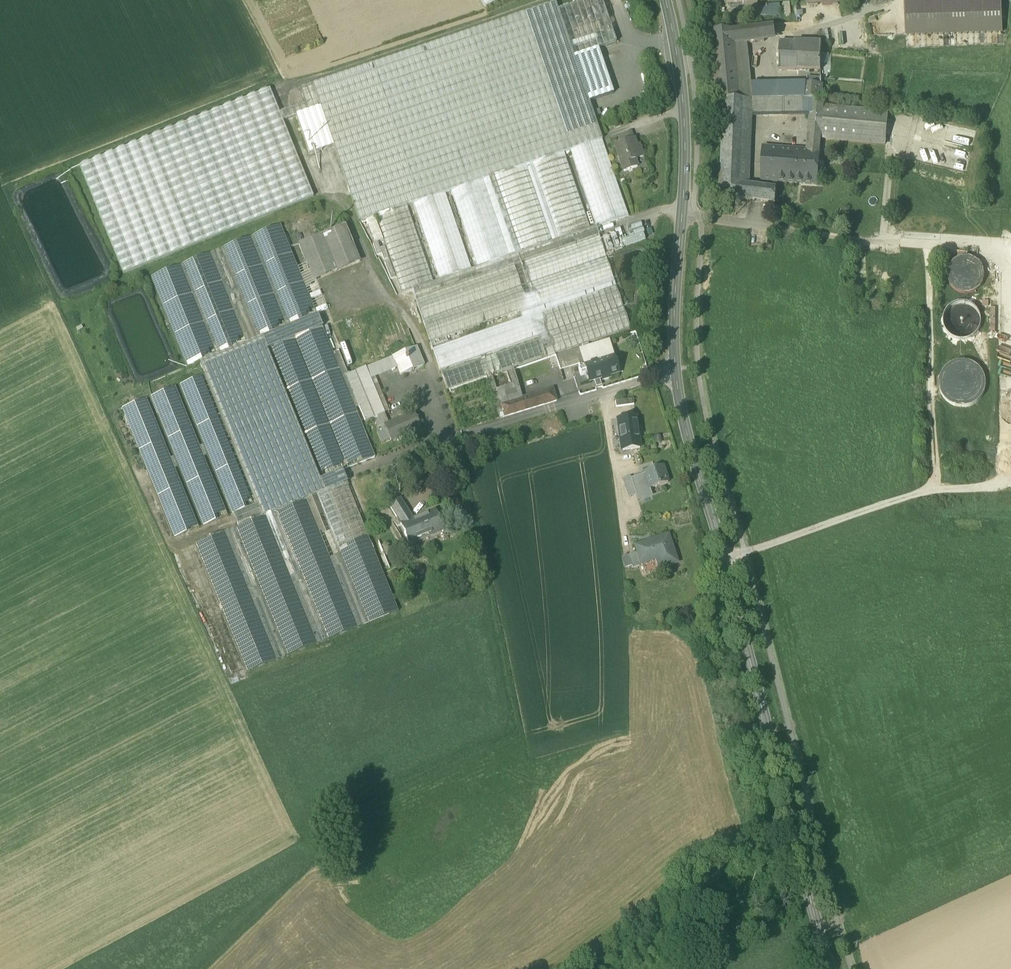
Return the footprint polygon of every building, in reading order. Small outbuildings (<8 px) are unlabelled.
[(558,11),(574,57),(598,49),(616,42),(602,0),(589,0),(558,11)] [(745,1),(746,9),(757,8),(756,0),(745,1)] [(906,36),(1003,32),(1002,0),(904,0),(906,36)] [(589,102),(574,57),(558,11),(555,3),(373,65),(420,202),(446,193),(452,191),(527,166),(533,164),(565,153),(570,151),(602,140),(589,102)] [(765,6),(765,7),(767,7),(767,13),(781,12),(780,4),(766,5),(766,6),(765,6)] [(767,15),(767,13),(767,7),(765,7),(757,8),(746,9),(747,17),(767,15)] [(731,30),(733,46),(747,44),(764,42),(764,36),(775,35),(774,25),(731,30)] [(722,101),(738,101),(733,46),(731,30),(709,32),(715,101),(722,101)] [(818,33),(820,43),(822,43),(829,43),(827,31),(818,33)] [(779,70),(798,71),(798,57),(794,57),(795,43),(780,42),(779,70)] [(820,43),(795,43),(794,57),(798,57),(798,71),(821,71),(822,43),(820,43)] [(750,85),(747,44),(733,46),(738,101),(743,101),(805,100),(807,84),(750,85)] [(574,57),(589,102),(613,94),(598,49),(574,57)] [(312,86),(320,108),(333,147),(359,223),(366,220),(375,217),(375,218),(408,206),(414,204),(420,202),(373,65),(312,86)] [(807,84),(805,100),(813,99),(821,99),(822,85),(807,84)] [(283,121),(296,116),(320,108),(312,86),(301,89),(306,105),(280,114),(283,121)] [(80,166),(123,274),(313,197),(283,121),(280,114),(270,89),(80,166)] [(751,118),(811,118),(813,99),(805,100),(743,101),(740,185),(749,186),(751,118)] [(821,99),(813,99),(811,118),(808,153),(808,154),(819,155),(821,139),(824,107),(824,99),(821,99)] [(740,200),(740,185),(743,101),(738,101),(722,101),(718,197),(740,200)] [(888,113),(824,107),(821,139),(885,145),(888,113)] [(309,155),(333,147),(320,108),(296,116),(309,155)] [(618,136),(620,143),(634,138),(631,131),(618,136)] [(615,145),(624,172),(638,167),(635,159),(643,156),(643,157),(644,157),(639,144),(639,145),(636,146),(634,138),(620,143),(615,145)] [(602,140),(570,151),(597,227),(629,216),(602,140)] [(778,171),(798,172),(799,152),(764,149),(764,150),(763,170),(778,171)] [(807,184),(816,185),(817,175),(819,155),(808,154),(808,153),(799,152),(798,172),(778,171),(763,170),(763,181),(764,181),(767,182),(787,183),(807,184)] [(592,229),(565,153),(533,164),(559,240),(592,229)] [(553,242),(527,166),(452,191),(478,267),(553,242)] [(740,200),(754,201),(754,186),(749,186),(740,185),(740,200)] [(777,189),(762,187),(761,202),(775,204),(777,189)] [(473,269),(446,193),(420,202),(414,204),(440,280),(473,269)] [(435,282),(408,206),(375,218),(384,241),(402,293),(413,290),(435,282)] [(375,217),(366,220),(375,244),(384,241),(375,218),(375,217)] [(221,250),(237,289),(241,299),(258,339),(264,337),(318,314),(282,225),(221,250)] [(299,244),(308,264),(354,244),(345,225),(299,244)] [(413,290),(417,300),(600,237),(597,227),(592,229),(559,240),(553,242),(478,267),(473,269),(440,280),(435,282),(413,290)] [(614,233),(609,235),(613,247),(618,245),(614,233)] [(606,249),(611,248),(607,236),(602,238),(606,249)] [(524,364),(525,367),(555,356),(555,354),(630,328),(600,237),(417,300),(431,342),(521,311),(523,318),(433,349),(440,371),(481,357),(481,359),(442,372),(448,390),(450,389),(487,376),(488,380),(453,391),(451,392),(449,393),(461,430),(501,419),(500,416),(503,415),(492,377),(492,375),(524,364)] [(354,244),(308,264),(314,280),(361,261),(354,244)] [(221,250),(212,253),(228,293),(237,289),(221,250)] [(248,343),(232,303),(228,293),(212,253),(149,278),(186,368),(200,362),(248,343)] [(973,259),(967,257),(963,258),(958,259),(953,262),(950,267),(948,272),(947,278),(949,283),(951,288),(956,292),(961,294),(967,295),(972,294),(977,291),(981,287),(984,282),(985,276),(984,271),(981,266),(978,261),(973,259)] [(232,303),(241,299),(237,289),(228,293),(232,303)] [(232,303),(248,343),(258,339),(241,299),(232,303)] [(981,320),(980,315),(978,310),(974,307),(969,304),(963,303),(958,303),(953,305),(949,309),(945,313),(943,318),(943,324),(944,329),(947,334),(951,337),(956,340),(961,341),(966,341),(972,339),(976,335),(979,331),(981,326),(981,320)] [(324,327),(318,314),(264,337),(269,349),(324,327)] [(293,409),(288,411),(292,422),(297,420),(320,479),(342,471),(375,458),(356,408),(334,353),(324,327),(269,349),(293,409)] [(248,343),(200,362),(205,375),(206,374),(230,434),(233,433),(209,373),(235,363),(258,421),(261,420),(238,361),(264,351),(288,411),(293,409),(269,349),(264,337),(258,339),(248,343)] [(608,340),(602,342),(608,358),(606,359),(608,364),(616,362),(608,340)] [(578,363),(581,369),(585,367),(588,374),(590,382),(603,378),(603,380),(611,377),(610,375),(619,372),(616,362),(608,364),(606,359),(608,358),(602,342),(589,346),(588,344),(582,346),(583,349),(579,350),(567,354),(571,365),(578,363)] [(397,369),(400,376),(424,367),(416,348),(393,357),(397,369)] [(356,408),(359,406),(347,375),(349,374),(340,350),(334,353),(356,408)] [(315,482),(292,422),(288,411),(264,351),(238,361),(261,420),(258,421),(263,433),(266,432),(290,492),(315,482)] [(556,357),(560,369),(571,365),(567,354),(556,357)] [(393,357),(367,367),(372,379),(397,369),(393,357)] [(939,387),(941,393),(944,399),(949,404),(954,407),(961,408),(968,408),(974,405),(979,401),(983,396),(985,390),(986,383),(984,377),(981,371),(976,366),(970,363),(964,362),(957,362),(951,365),(946,369),(942,374),(940,380),(939,387)] [(286,493),(263,433),(258,421),(235,363),(209,373),(233,433),(261,503),(270,500),(286,493)] [(367,367),(349,374),(347,375),(359,406),(365,421),(374,418),(381,415),(385,414),(372,379),(367,367)] [(582,376),(588,374),(585,367),(581,369),(579,369),(582,376)] [(518,384),(513,370),(511,371),(492,377),(503,415),(500,416),(501,419),(557,400),(553,388),(522,398),(518,384)] [(233,515),(258,505),(230,434),(206,374),(205,375),(180,385),(204,445),(201,446),(205,457),(208,455),(232,515),(233,515)] [(450,389),(451,392),(453,391),(488,380),(487,376),(450,389)] [(228,517),(205,457),(201,446),(177,386),(151,396),(175,456),(172,458),(176,468),(179,467),(202,527),(228,517)] [(199,528),(176,468),(172,458),(148,398),(122,408),(173,539),(199,528)] [(615,402),(616,408),(634,405),(633,399),(615,402)] [(391,440),(391,441),(408,435),(421,430),(419,424),(415,414),(406,418),(394,422),(386,426),(381,415),(374,418),(379,430),(380,432),(386,429),(391,440)] [(636,417),(624,419),(624,423),(620,423),(619,426),(618,427),(619,433),(620,434),(621,442),(620,443),(621,449),(624,451),(640,449),(636,417)] [(325,492),(320,479),(297,420),(292,422),(315,482),(290,492),(266,432),(263,433),(286,493),(270,500),(275,512),(306,499),(316,495),(325,492)] [(386,429),(380,432),(377,433),(382,444),(391,440),(386,429)] [(270,500),(261,503),(233,433),(230,434),(258,505),(233,515),(238,527),(266,516),(275,512),(270,500)] [(644,475),(649,490),(650,489),(668,483),(662,467),(643,473),(644,475)] [(342,471),(320,479),(325,492),(347,483),(342,471)] [(630,480),(637,498),(651,493),(650,489),(649,490),(644,475),(630,480)] [(630,480),(623,483),(626,492),(633,489),(630,480)] [(325,492),(316,495),(344,565),(368,624),(399,611),(347,483),(325,492)] [(633,489),(626,492),(628,498),(636,496),(633,489)] [(316,495),(306,499),(335,569),(344,565),(316,495)] [(358,628),(335,569),(306,499),(275,512),(303,581),(327,640),(358,628)] [(389,506),(396,518),(408,510),(400,499),(389,506)] [(396,518),(400,524),(410,520),(411,523),(423,518),(422,515),(413,519),(408,510),(396,518)] [(404,532),(410,546),(411,546),(409,542),(418,538),(419,540),(441,531),(442,533),(443,533),(434,510),(422,515),(423,518),(411,523),(410,520),(400,524),(401,525),(405,532),(404,532)] [(294,585),(303,581),(275,512),(266,516),(294,585)] [(234,528),(258,587),(263,598),(286,657),(318,644),(294,585),(266,516),(238,527),(234,528)] [(225,532),(249,591),(258,587),(234,528),(225,532)] [(409,542),(411,546),(442,533),(441,531),(419,540),(418,538),(409,542)] [(277,660),(253,601),(249,591),(225,532),(194,545),(246,673),(277,660)] [(662,558),(665,567),(679,562),(669,537),(637,549),(638,553),(643,565),(662,558)] [(629,556),(634,569),(643,565),(638,553),(629,556)] [(335,569),(358,628),(368,624),(344,565),(335,569)] [(294,585),(318,644),(327,640),(303,581),(294,585)] [(258,587),(249,591),(253,601),(263,598),(258,587)] [(253,601),(277,660),(286,657),(263,598),(253,601)]
